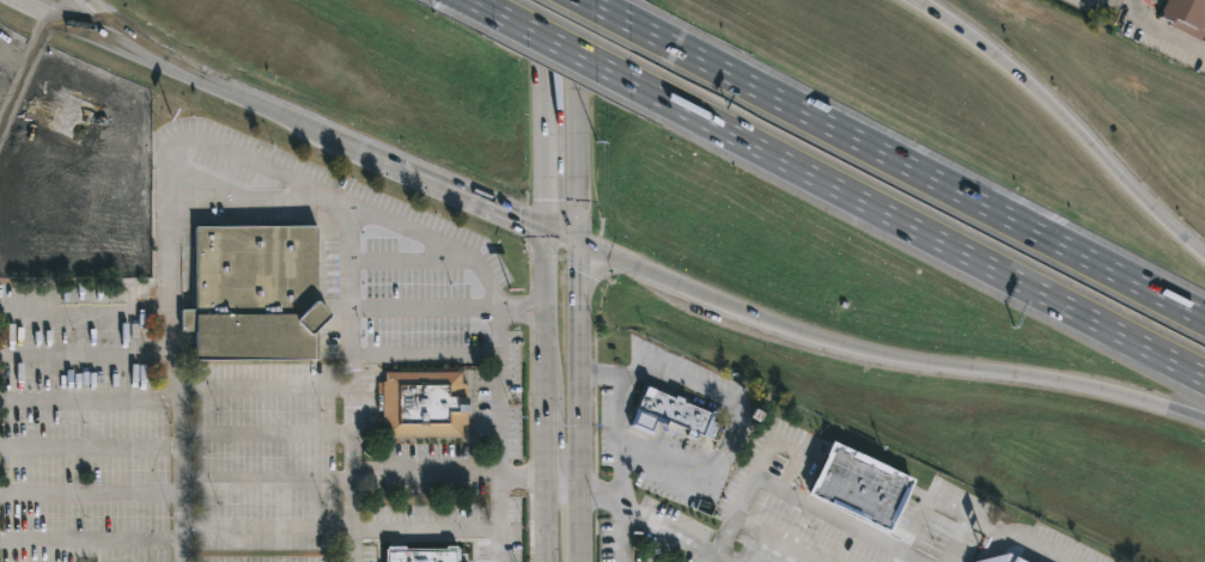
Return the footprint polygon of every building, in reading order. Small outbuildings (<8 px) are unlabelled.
[(1157,6),(1145,0),(1204,0),(1204,31),(1200,41),(1154,17),(1157,6)] [(95,102),(79,139),(47,126),(53,109),(50,108),(60,87),(95,102)] [(316,330),(316,361),(195,362),(195,329),(181,330),(181,309),(196,309),(195,225),(315,224),(316,300),(323,313),(316,330)] [(460,369),(460,383),(467,383),(467,422),(461,422),(461,434),(383,435),(383,423),(381,423),(381,407),(376,407),(376,396),(381,396),(381,379),(383,379),(383,371),(460,369)] [(647,384),(675,396),(676,393),(689,398),(688,402),(717,413),(714,420),(724,424),(717,441),(707,436),(706,440),(700,436),(698,441),(686,436),(687,432),(678,428),(677,432),(664,427),(665,423),(659,421),(653,435),(631,426),(647,384)] [(891,530),(891,531),(810,493),(834,441),(915,478),(891,530)] [(467,560),(467,561),(384,561),(384,546),(458,546),(458,554),(464,554),(463,560),(467,560)] [(978,552),(974,561),(1003,561),(978,552)] [(1011,554),(1027,561),(1007,561),(1011,554)]
